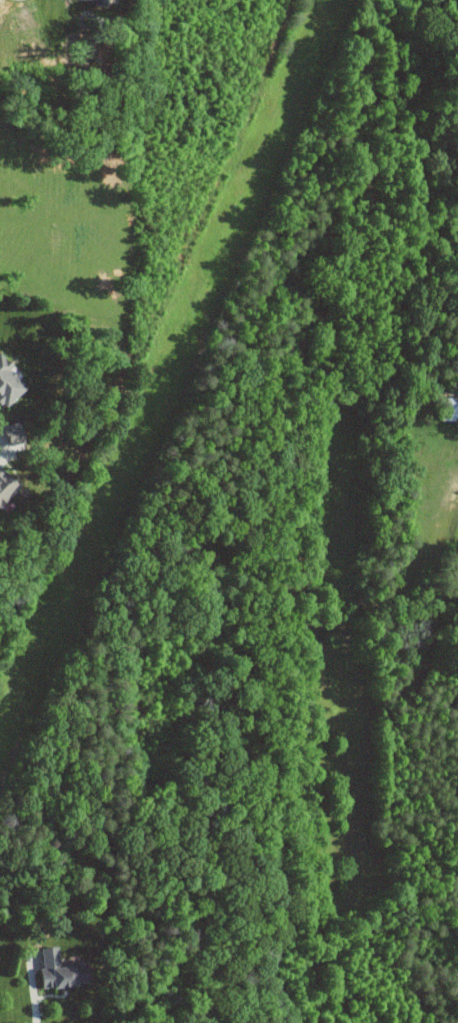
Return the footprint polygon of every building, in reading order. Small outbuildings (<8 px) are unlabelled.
[(28,387),(10,368),(14,364),(2,351),(0,352),(0,402),(5,408),(28,387)] [(457,420),(457,397),(442,397),(441,419),(457,420)] [(5,425),(11,445),(27,441),(21,421),(5,425)] [(22,485),(2,464),(8,459),(0,451),(0,505),(22,485)] [(42,947),(44,987),(91,985),(90,959),(60,960),(60,946),(42,947)]
